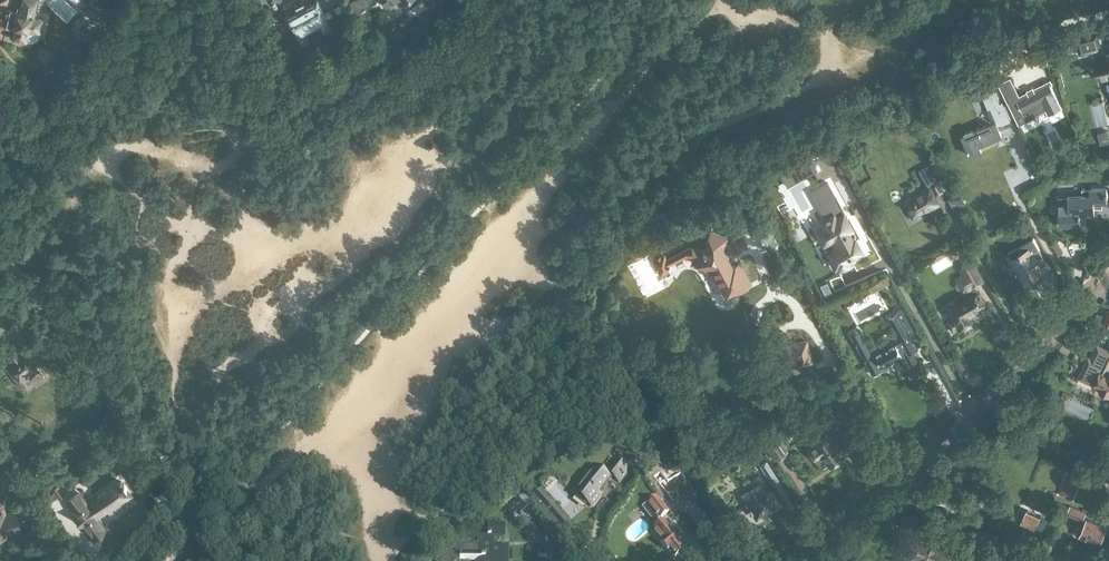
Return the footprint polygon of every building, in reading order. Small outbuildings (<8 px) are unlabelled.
[(10,10),(6,27),(14,29),(12,39),(26,41),(33,42),(38,39),(40,29),(42,28),(43,24),(41,23),(42,19),(33,17),(37,0),(23,0),(21,8),(18,7),(17,12),(10,10)] [(284,16),(292,31),(293,31),(300,44),(310,39),(306,30),(317,24),(322,33),(332,28),(327,18),(333,15),(330,9),(325,11),(319,0),(314,0),(305,4),(304,2),(295,6),(296,9),(284,16)] [(361,10),(356,0),(353,0),(349,3),(359,20),(365,17),(361,10)] [(380,3),(378,4),(381,10),(382,9),(384,12),(390,9),(391,11),(397,8),(398,11),(415,2),(414,0),(379,0),(380,3)] [(1093,8),(1091,0),(1077,0),(1080,11),(1093,8)] [(334,7),(337,13),(343,10),(340,3),(334,7)] [(366,47),(359,34),(355,36),(362,49),(366,47)] [(1101,49),(1097,34),(1076,39),(1080,54),(1101,49)] [(1099,78),(1108,76),(1108,54),(1107,54),(1108,58),(1095,62),(1099,78)] [(1009,82),(1000,86),(1000,87),(1010,107),(1012,106),(1015,112),(1022,109),(1023,111),(1022,111),(1023,112),(1029,109),(1043,102),(1047,111),(1061,103),(1059,100),(1059,99),(1058,97),(1057,98),(1051,85),(1053,85),(1051,81),(1018,97),(1010,82),(1009,82)] [(965,133),(961,135),(971,156),(983,151),(980,145),(1003,135),(1000,129),(1013,124),(1003,101),(1000,102),(994,88),(981,94),(988,109),(990,123),(974,129),(973,128),(964,132),(965,133)] [(1030,142),(1036,138),(1033,132),(1026,135),(1030,142)] [(1024,136),(1018,139),(1022,146),(1027,143),(1024,136)] [(849,142),(850,146),(851,147),(860,144),(858,138),(849,142)] [(1031,144),(1037,154),(1047,148),(1041,138),(1031,144)] [(810,158),(803,162),(810,174),(817,170),(810,158)] [(909,212),(912,218),(926,210),(927,212),(940,205),(935,196),(944,191),(943,191),(948,188),(942,177),(940,178),(931,163),(919,170),(928,187),(903,201),(906,207),(905,208),(907,212),(909,212)] [(1087,168),(1090,176),(1096,174),(1094,166),(1087,168)] [(810,192),(811,193),(818,204),(834,195),(828,184),(829,183),(828,182),(810,192)] [(1059,224),(1080,223),(1079,208),(1084,206),(1086,209),(1095,204),(1088,192),(1080,197),(1082,202),(1077,204),(1069,205),(1069,198),(1057,199),(1059,224)] [(961,196),(954,200),(959,208),(966,204),(961,196)] [(849,256),(861,250),(856,241),(851,230),(852,229),(846,218),(848,217),(847,216),(844,218),(842,213),(836,216),(834,213),(824,218),(820,220),(824,228),(818,231),(823,239),(821,239),(823,243),(830,239),(836,249),(830,252),(834,260),(832,261),(835,267),(837,266),(838,269),(852,261),(849,256)] [(950,218),(940,225),(948,237),(958,230),(950,218)] [(667,258),(665,253),(652,260),(660,276),(672,270),(670,265),(687,256),(692,258),(691,263),(704,267),(704,268),(706,267),(708,268),(710,272),(712,272),(726,298),(753,284),(740,261),(733,265),(725,249),(729,236),(709,230),(704,249),(691,245),(667,258)] [(1055,246),(1059,254),(1064,252),(1059,243),(1055,246)] [(937,260),(945,255),(942,248),(933,253),(937,260)] [(1028,248),(1012,257),(1025,280),(1041,272),(1039,267),(1047,262),(1043,255),(1035,260),(1028,248)] [(966,290),(970,296),(945,310),(951,319),(946,322),(951,332),(970,321),(967,316),(986,305),(978,291),(977,291),(973,286),(982,281),(970,260),(957,268),(960,274),(954,278),(962,292),(966,290)] [(888,273),(873,281),(877,289),(892,281),(888,273)] [(832,292),(827,281),(820,285),(825,296),(832,292)] [(860,348),(872,371),(880,366),(900,356),(906,368),(915,363),(910,353),(916,349),(907,333),(913,329),(903,310),(888,318),(896,332),(889,336),(892,341),(881,347),(880,345),(872,349),(869,343),(860,348)] [(1103,323),(1094,320),(1093,327),(1104,330),(1105,324),(1105,323),(1103,323)] [(813,362),(807,339),(791,343),(797,366),(813,362)] [(20,347),(18,345),(4,355),(23,381),(39,370),(22,346),(20,347)] [(1088,355),(1084,364),(1098,371),(1099,371),(1093,385),(1100,388),(1099,390),(1100,391),(1102,394),(1106,395),(1108,395),(1108,368),(1108,366),(1108,365),(1108,360),(1103,357),(1102,359),(1100,358),(1101,355),(1091,350),(1089,355),(1088,355)] [(965,366),(959,357),(954,360),(960,370),(965,366)] [(915,363),(906,368),(912,378),(924,371),(919,361),(915,363)] [(841,417),(852,410),(843,396),(832,403),(840,415),(841,417)] [(947,406),(943,409),(947,416),(951,413),(947,406)] [(842,457),(841,455),(861,442),(851,427),(833,438),(828,431),(812,441),(814,444),(807,448),(814,460),(824,453),(830,465),(842,457)] [(774,461),(789,451),(777,433),(762,443),(774,461)] [(618,447),(615,452),(622,457),(625,453),(618,447)] [(574,491),(592,504),(593,503),(601,494),(599,492),(612,475),(618,479),(627,466),(616,458),(615,459),(606,471),(595,462),(574,491)] [(760,465),(773,486),(780,481),(767,460),(760,465)] [(685,469),(690,479),(695,475),(691,466),(685,469)] [(1099,485),(1097,491),(1105,494),(1108,484),(1108,477),(1090,469),(1086,479),(1099,485)] [(686,500),(689,504),(697,499),(686,480),(688,479),(687,478),(684,472),(677,476),(682,485),(679,487),(684,495),(681,497),(684,501),(686,500)] [(1067,476),(1059,494),(1067,498),(1070,500),(1070,499),(1073,499),(1080,482),(1067,476)] [(79,492),(68,501),(94,536),(105,528),(97,516),(108,508),(108,509),(108,510),(109,511),(109,512),(111,513),(112,513),(113,514),(115,513),(116,513),(117,512),(117,511),(118,510),(118,509),(118,508),(118,507),(118,506),(117,506),(116,505),(116,504),(115,504),(113,504),(129,492),(126,488),(127,487),(124,483),(123,484),(120,480),(88,504),(79,492)] [(756,519),(776,506),(765,489),(764,490),(759,482),(741,494),(746,502),(745,502),(749,508),(747,509),(750,514),(752,513),(756,519)] [(59,484),(51,490),(58,499),(66,494),(59,484)] [(0,487),(0,537),(23,530),(16,509),(7,511),(5,504),(5,503),(5,502),(6,501),(5,500),(5,499),(4,498),(3,497),(2,497),(0,490),(1,490),(0,487)] [(561,537),(571,528),(539,490),(538,491),(531,497),(529,499),(561,537)] [(659,519),(669,511),(656,495),(646,503),(659,519)] [(518,497),(505,509),(512,517),(517,513),(519,516),(528,508),(518,497)] [(984,506),(964,498),(961,503),(981,512),(984,506)] [(1067,513),(1083,520),(1087,512),(1070,505),(1067,513)] [(682,512),(677,506),(669,513),(674,519),(682,512)] [(1020,525),(1034,531),(1037,526),(1043,528),(1047,518),(1027,509),(1020,525)] [(1105,526),(1085,518),(1078,535),(1098,544),(1105,526)] [(674,531),(663,520),(650,531),(661,542),(660,543),(668,551),(674,558),(685,548),(679,541),(681,540),(674,531)] [(509,549),(494,549),(494,539),(505,539),(505,523),(498,523),(498,521),(487,521),(487,535),(478,535),(478,543),(464,543),(460,543),(456,543),(455,544),(454,543),(436,560),(509,560),(509,549)] [(986,527),(973,521),(968,534),(980,539),(986,527)] [(952,549),(922,537),(914,557),(923,560),(947,560),(952,549)]
